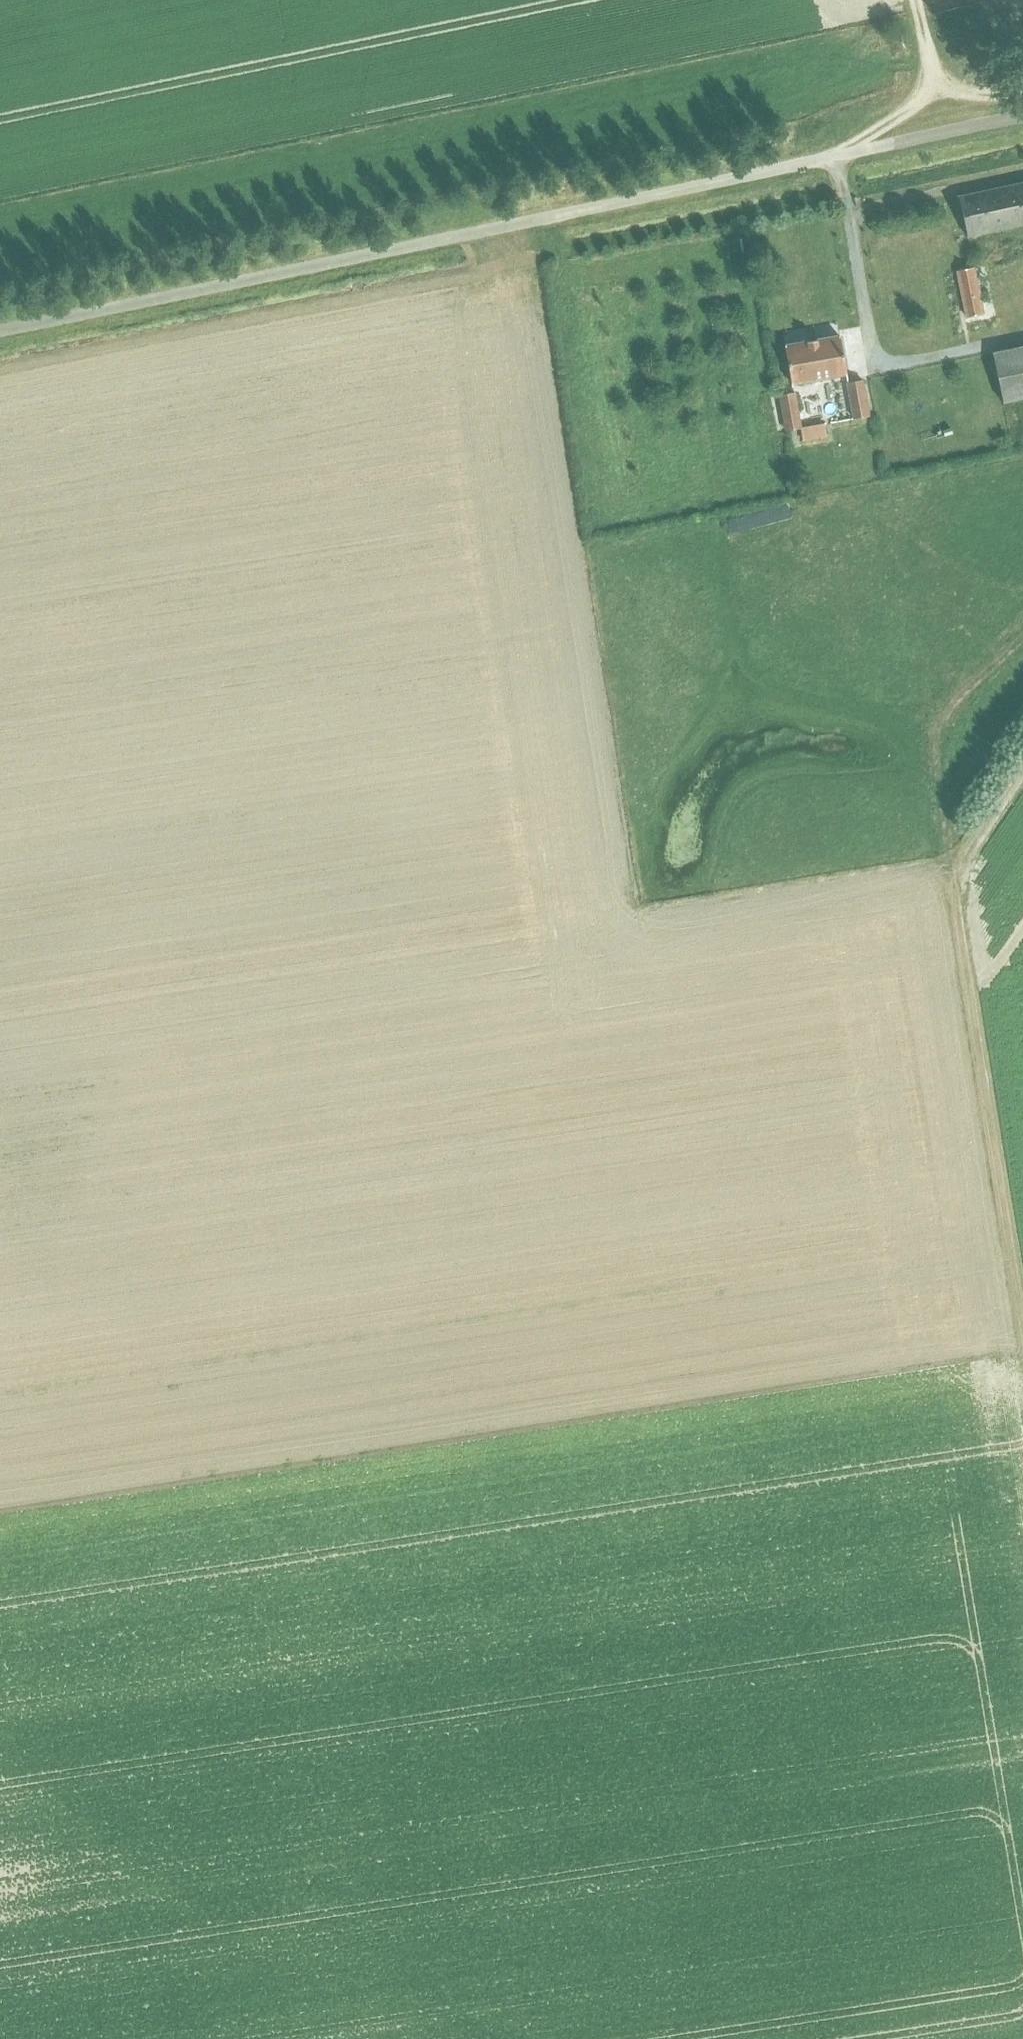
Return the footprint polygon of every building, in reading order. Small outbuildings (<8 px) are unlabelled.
[(1022,226),(1022,184),(958,197),(967,238),(1022,226)] [(966,317),(982,314),(973,268),(957,271),(966,317)] [(790,384),(845,374),(839,337),(784,346),(790,384)] [(992,353),(1002,403),(1022,399),(1022,346),(992,353)] [(852,419),(867,417),(861,381),(846,384),(852,419)] [(798,419),(794,393),(778,396),(782,414),(791,413),(792,420),(798,419)] [(824,436),(822,424),(799,428),(801,440),(824,436)]
